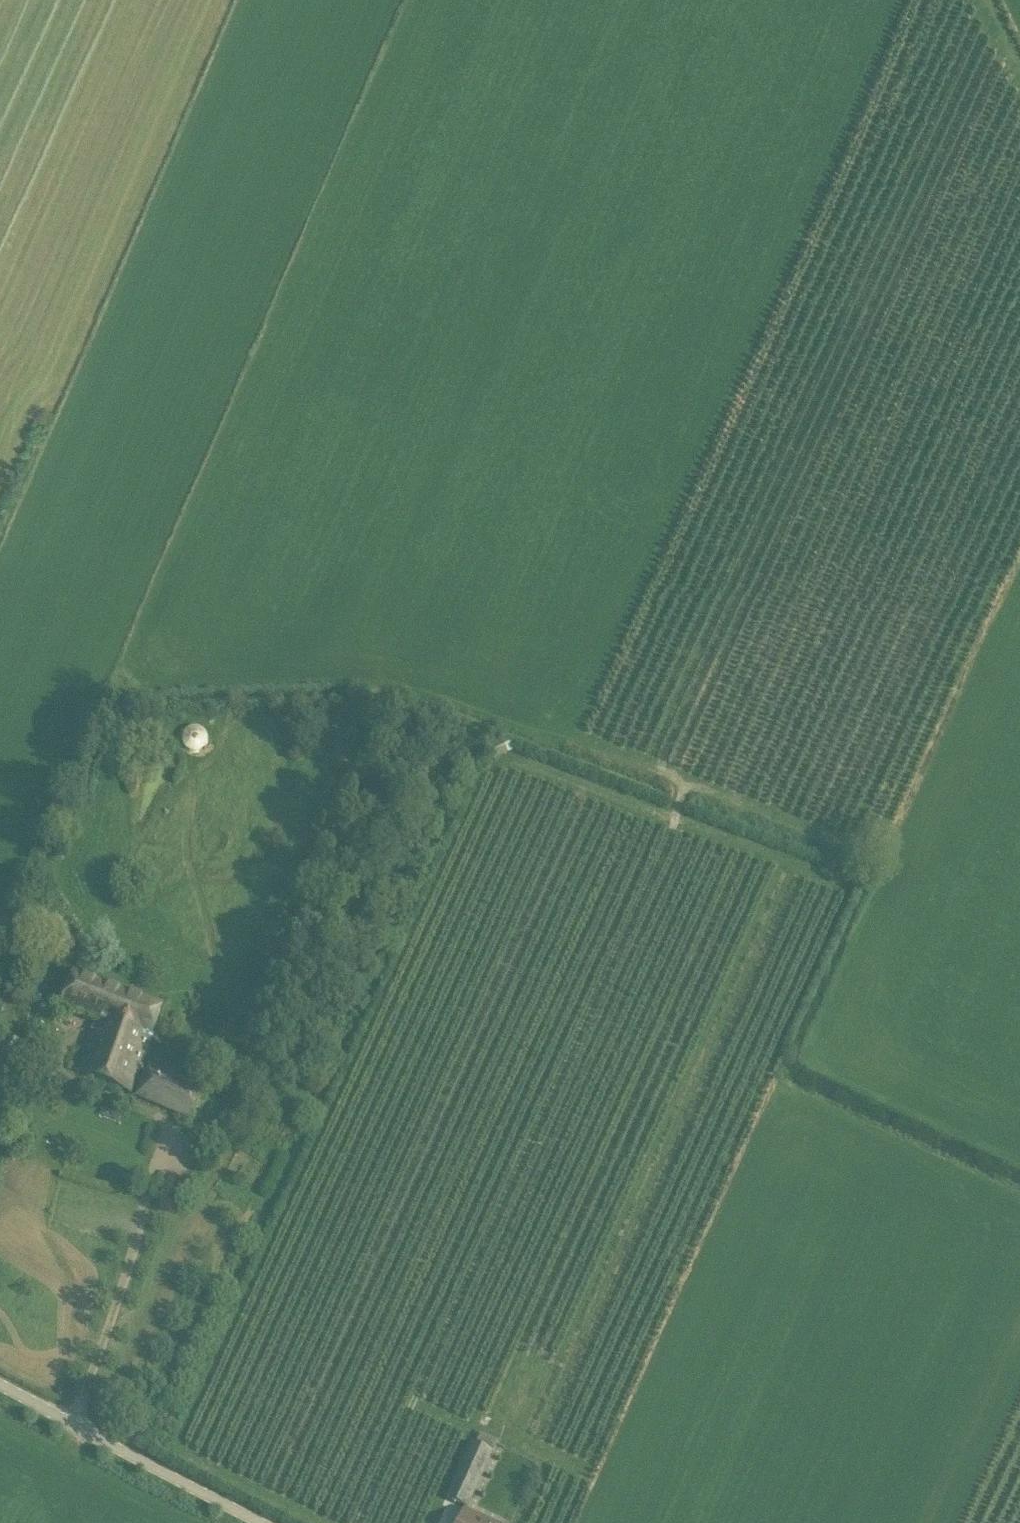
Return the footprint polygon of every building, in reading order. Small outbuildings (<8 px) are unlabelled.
[(187,751),(192,753),(197,753),(202,751),(205,747),(207,742),(207,737),(205,732),(201,729),(196,727),(191,727),(186,729),(183,733),(181,738),(181,743),(183,748),(187,751)] [(491,749),(494,758),(513,750),(510,741),(491,749)] [(139,1038),(141,1033),(152,1037),(163,1006),(72,972),(59,1007),(94,1021),(92,1029),(90,1029),(75,1072),(132,1094),(150,1042),(139,1038)] [(148,1063),(134,1097),(189,1118),(202,1084),(148,1063)] [(444,1499),(467,1508),(493,1453),(492,1452),(498,1441),(480,1434),(475,1446),(469,1443),(444,1499)] [(464,1510),(459,1522),(494,1522),(464,1510)]
